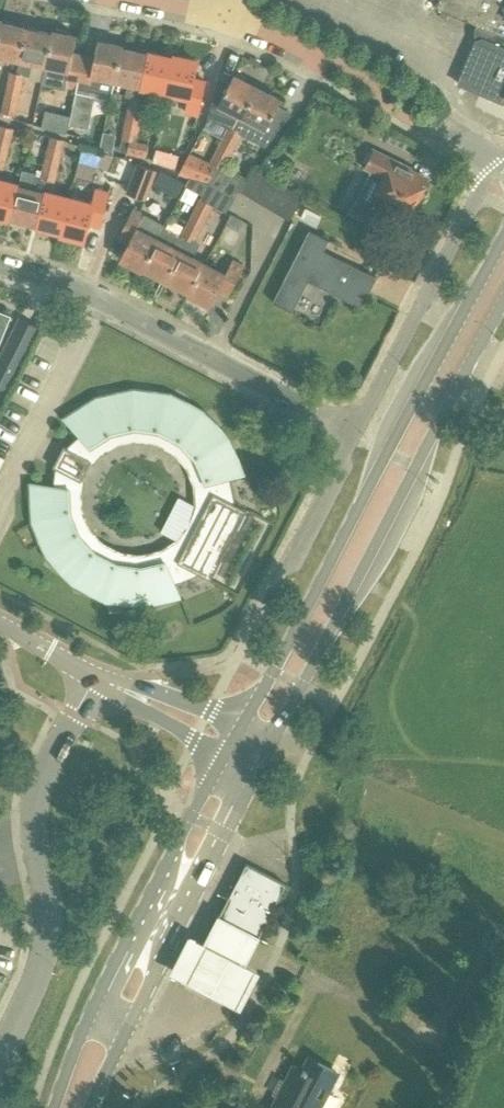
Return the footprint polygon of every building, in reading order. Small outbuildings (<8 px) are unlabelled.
[(436,7),(477,24),(473,35),(475,40),(458,85),(503,102),(503,100),(503,0),(439,0),(436,7)] [(2,23),(0,30),(0,55),(20,59),(27,28),(2,23)] [(20,59),(17,73),(25,74),(30,75),(33,62),(46,65),(52,33),(27,28),(20,59)] [(77,89),(85,53),(73,51),(76,36),(53,31),(52,33),(46,65),(42,84),(66,89),(66,87),(77,89)] [(115,80),(122,48),(122,45),(98,40),(95,56),(85,53),(77,89),(89,92),(92,75),(115,80)] [(141,85),(148,54),(122,48),(115,80),(128,82),(125,96),(130,97),(138,98),(141,85)] [(173,59),(148,54),(141,85),(167,91),(173,59)] [(173,59),(167,91),(189,95),(185,112),(198,115),(206,80),(195,77),(198,62),(174,57),(173,59)] [(9,71),(5,91),(20,95),(25,74),(17,73),(9,71)] [(236,128),(258,86),(234,74),(230,82),(220,76),(208,116),(228,127),(230,124),(236,128)] [(282,98),(258,86),(236,128),(244,132),(248,134),(254,122),(276,133),(289,113),(278,107),(282,98)] [(16,116),(20,95),(5,91),(0,112),(16,116)] [(130,97),(125,118),(141,120),(145,100),(138,98),(130,97)] [(71,118),(69,126),(88,130),(91,114),(73,110),(71,118)] [(125,118),(121,138),(122,138),(130,140),(137,141),(141,120),(125,118)] [(244,132),(236,128),(230,124),(228,127),(220,143),(234,150),(244,132)] [(15,128),(0,125),(0,146),(9,149),(15,128)] [(103,132),(99,148),(112,151),(116,134),(103,132)] [(61,161),(66,140),(50,136),(45,157),(61,161)] [(137,141),(129,140),(127,152),(126,153),(146,157),(149,143),(137,141)] [(232,155),(234,150),(220,143),(210,162),(218,166),(218,167),(232,171),(238,159),(232,155)] [(9,149),(0,146),(0,168),(4,170),(9,149)] [(412,207),(427,180),(409,171),(412,167),(373,148),(363,168),(384,178),(378,190),(412,207)] [(204,160),(190,153),(182,170),(180,175),(190,178),(195,179),(204,160)] [(55,182),(61,161),(45,157),(40,177),(48,180),(55,182)] [(137,162),(127,186),(128,186),(125,192),(147,200),(157,170),(137,162)] [(247,179),(232,171),(218,167),(209,183),(208,182),(206,185),(212,188),(234,200),(239,190),(240,191),(247,179)] [(247,179),(240,191),(290,221),(304,197),(254,167),(247,179)] [(48,180),(40,177),(36,176),(32,189),(19,186),(11,218),(37,224),(45,192),(48,180)] [(206,185),(208,182),(195,179),(190,178),(185,186),(202,195),(200,198),(190,217),(205,224),(210,214),(213,205),(206,202),(212,188),(206,185)] [(19,186),(0,181),(0,215),(11,218),(19,186)] [(70,199),(62,230),(61,232),(85,238),(89,224),(100,227),(109,192),(96,188),(92,204),(70,199)] [(227,213),(234,200),(212,188),(206,202),(213,205),(227,213)] [(62,230),(70,199),(45,192),(37,224),(62,230)] [(143,267),(144,267),(159,238),(165,227),(166,225),(146,214),(134,208),(117,240),(127,245),(120,258),(142,269),(143,267)] [(321,216),(305,208),(300,218),(316,226),(321,216)] [(229,214),(225,222),(226,223),(226,224),(239,231),(244,220),(231,213),(231,215),(229,214)] [(196,240),(205,224),(190,217),(181,235),(188,238),(167,279),(190,291),(205,262),(194,256),(201,243),(196,240)] [(361,306),(377,275),(324,249),(329,238),(309,228),(273,300),(293,310),(308,279),(361,306)] [(188,238),(181,235),(176,233),(170,244),(159,238),(144,267),(167,279),(188,238)] [(205,262),(190,291),(189,293),(210,304),(217,291),(228,297),(245,265),(233,259),(226,273),(205,262)] [(11,383),(41,322),(27,315),(3,362),(9,366),(3,379),(11,383)] [(51,327),(55,320),(47,316),(44,323),(51,327)] [(218,426),(213,429),(203,413),(189,402),(185,407),(171,396),(154,391),(152,397),(135,391),(117,392),(117,398),(98,399),(82,406),(84,411),(65,419),(74,440),(66,447),(64,445),(53,466),(55,468),(53,485),(33,483),(37,503),(31,504),(35,522),(45,537),(40,540),(50,556),(64,567),(61,571),(75,582),(93,588),(91,593),(108,599),(126,598),(127,604),(144,603),(161,596),(164,601),(180,594),(175,583),(200,573),(211,579),(247,509),(236,503),(230,477),(242,475),(238,457),(232,459),(228,441),(218,426)] [(235,931),(265,873),(246,863),(219,922),(235,931)] [(259,943),(286,884),(265,873),(235,931),(259,943)] [(262,980),(244,971),(259,943),(235,931),(219,922),(213,932),(204,950),(192,943),(172,980),(196,992),(243,1017),(262,980)] [(309,1057),(302,1070),(294,1066),(272,1107),(309,1107),(314,1098),(323,1102),(338,1072),(309,1057)]
